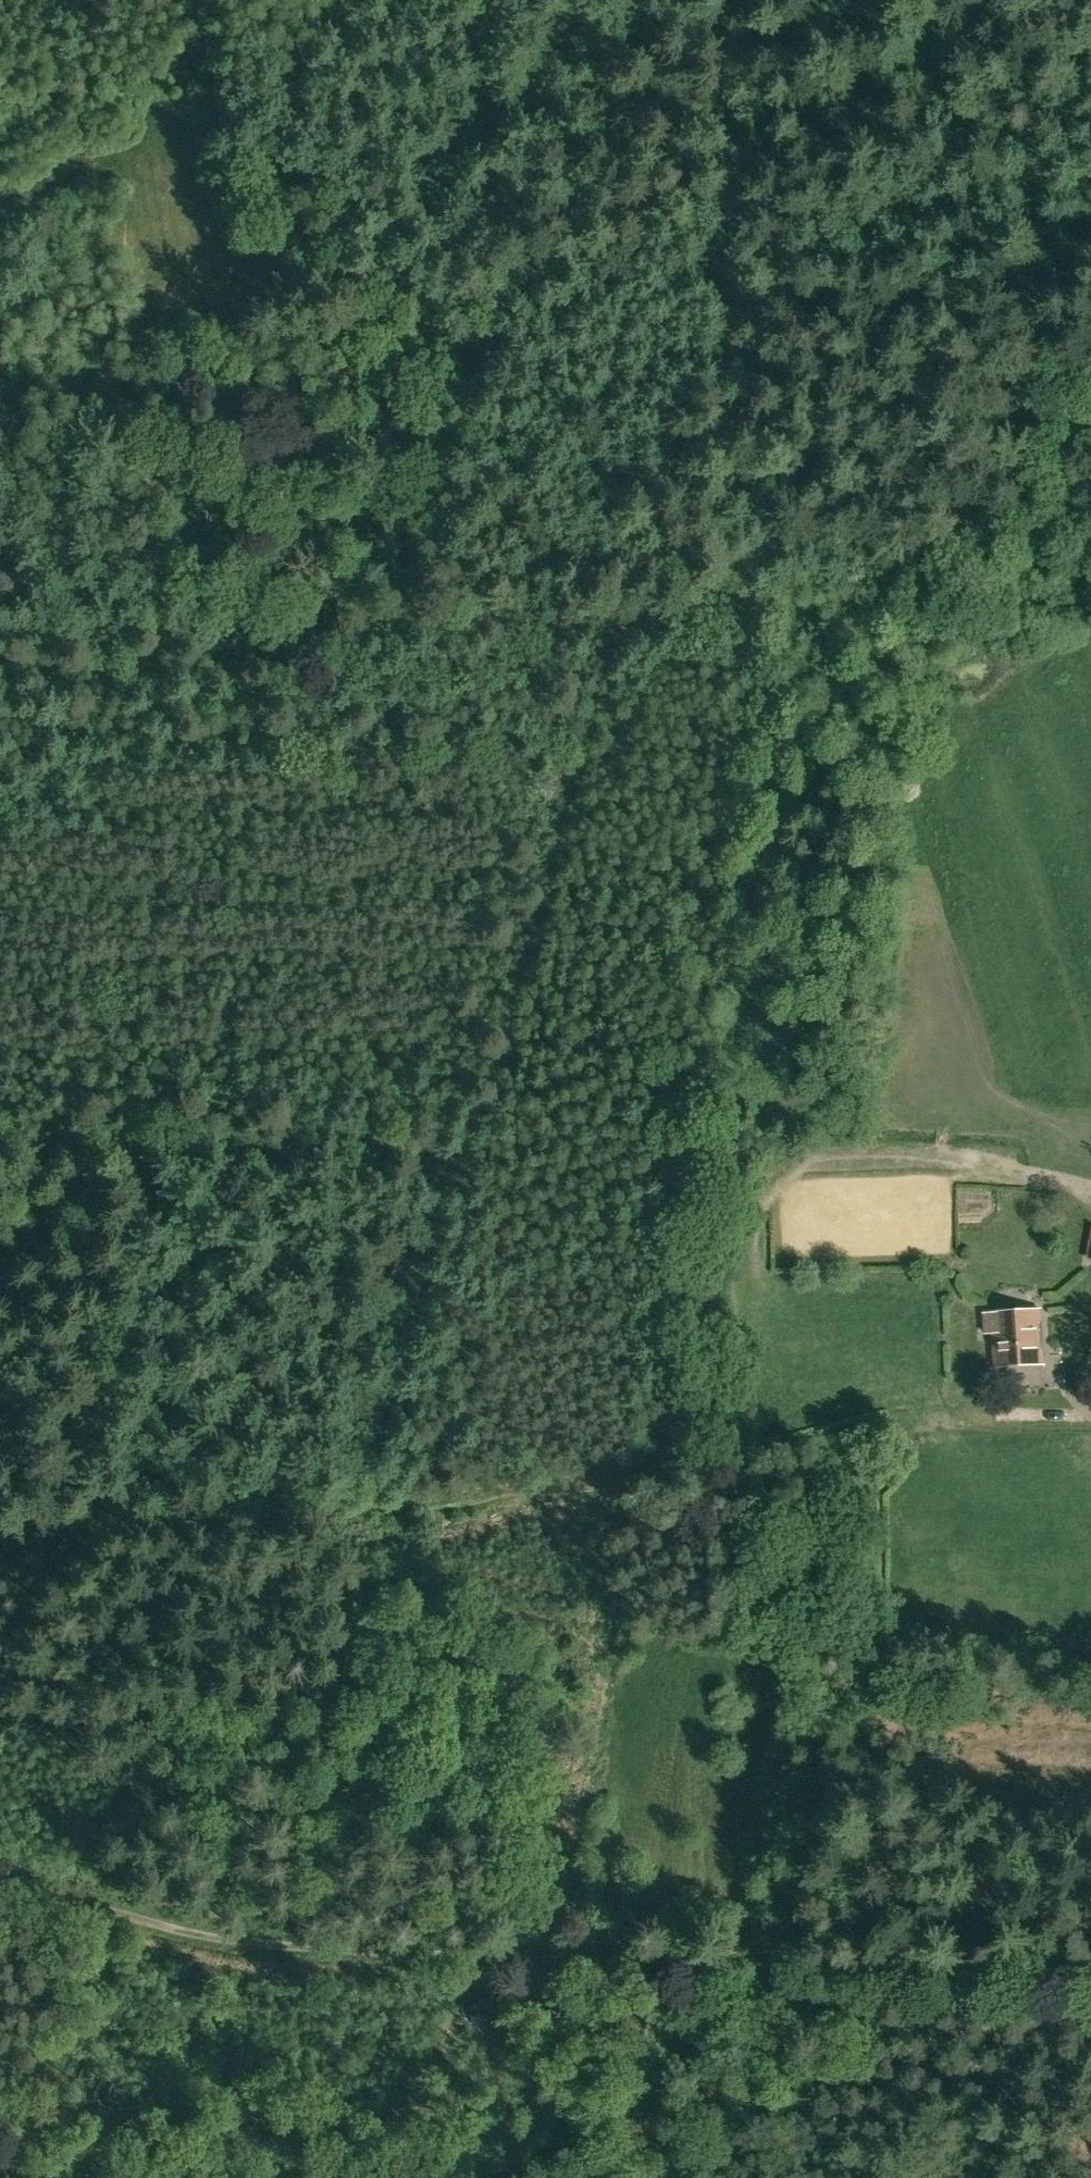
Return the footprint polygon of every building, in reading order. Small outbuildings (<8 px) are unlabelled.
[(993,1312),(996,1367),(1045,1364),(1042,1309),(993,1312)]
